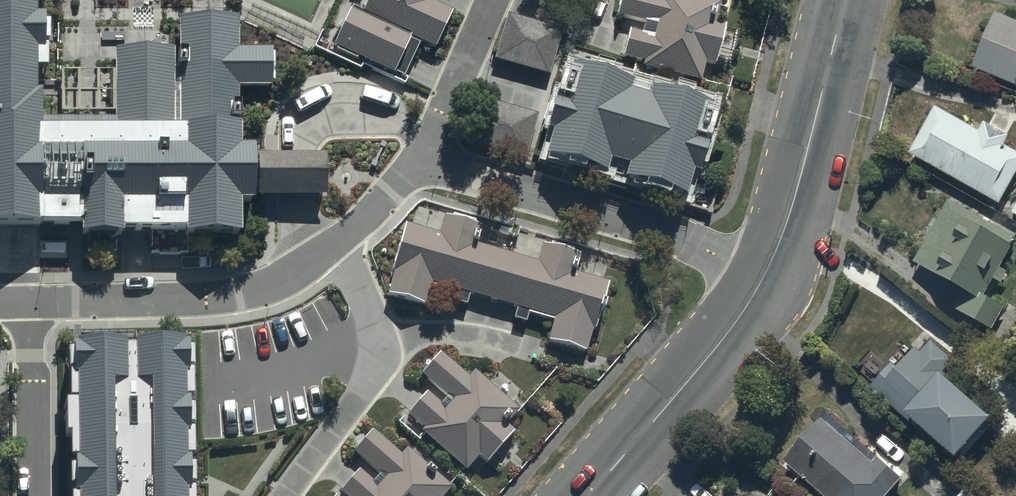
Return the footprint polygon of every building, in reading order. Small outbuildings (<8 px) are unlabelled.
[(84,228),(86,239),(182,234),(185,243),(242,240),(238,204),(327,202),(326,156),(257,160),(257,151),(238,151),(239,88),(272,85),(272,53),(239,54),(237,22),(180,18),(180,52),(117,52),(118,117),(37,121),(39,73),(50,70),(51,21),(38,20),(36,0),(0,0),(0,229),(84,228)] [(329,52),(395,81),(412,43),(434,53),(452,14),(429,4),(431,0),(372,0),(366,15),(349,8),(329,52)] [(622,57),(646,64),(645,68),(700,82),(705,63),(716,65),(725,30),(715,27),(722,0),(616,0),(614,11),(647,19),(644,33),(629,29),(622,57)] [(973,64),(1015,83),(1015,16),(998,8),(973,64)] [(508,17),(495,60),(552,76),(564,33),(508,17)] [(574,67),(549,165),(608,180),(612,164),(627,168),(623,185),(688,201),(712,107),(656,93),(654,102),(630,95),(633,82),(603,75),(574,67)] [(480,102),(468,146),(524,161),(536,118),(480,102)] [(911,153),(1001,203),(1015,176),(1015,151),(1006,145),(1012,135),(986,120),(981,130),(937,106),(911,153)] [(915,259),(961,287),(952,303),(992,327),(1006,303),(990,293),(997,281),(1002,284),(1010,271),(1004,268),(1015,248),(1015,235),(953,197),(915,259)] [(409,225),(387,296),(425,308),(433,282),(553,318),(546,343),(589,356),(610,286),(576,276),(582,256),(544,244),(538,264),(475,245),(480,229),(447,219),(442,235),(409,225)] [(892,362),(872,385),(953,459),(958,453),(960,456),(996,417),(945,370),(955,359),(933,338),(922,351),(916,345),(896,367),(892,362)] [(76,346),(78,495),(181,495),(180,346),(76,346)] [(424,398),(409,415),(423,427),(419,434),(465,475),(476,462),(484,468),(516,432),(509,426),(524,409),(478,368),(468,378),(438,352),(423,369),(459,400),(445,416),(424,398)] [(785,461),(826,495),(887,495),(905,475),(827,410),(785,461)] [(452,491),(409,453),(401,458),(371,431),(356,448),(392,480),(378,495),(448,495),(452,491)] [(344,493),(347,495),(376,495),(356,479),(344,493)] [(968,488),(961,495),(977,495),(968,488)]
